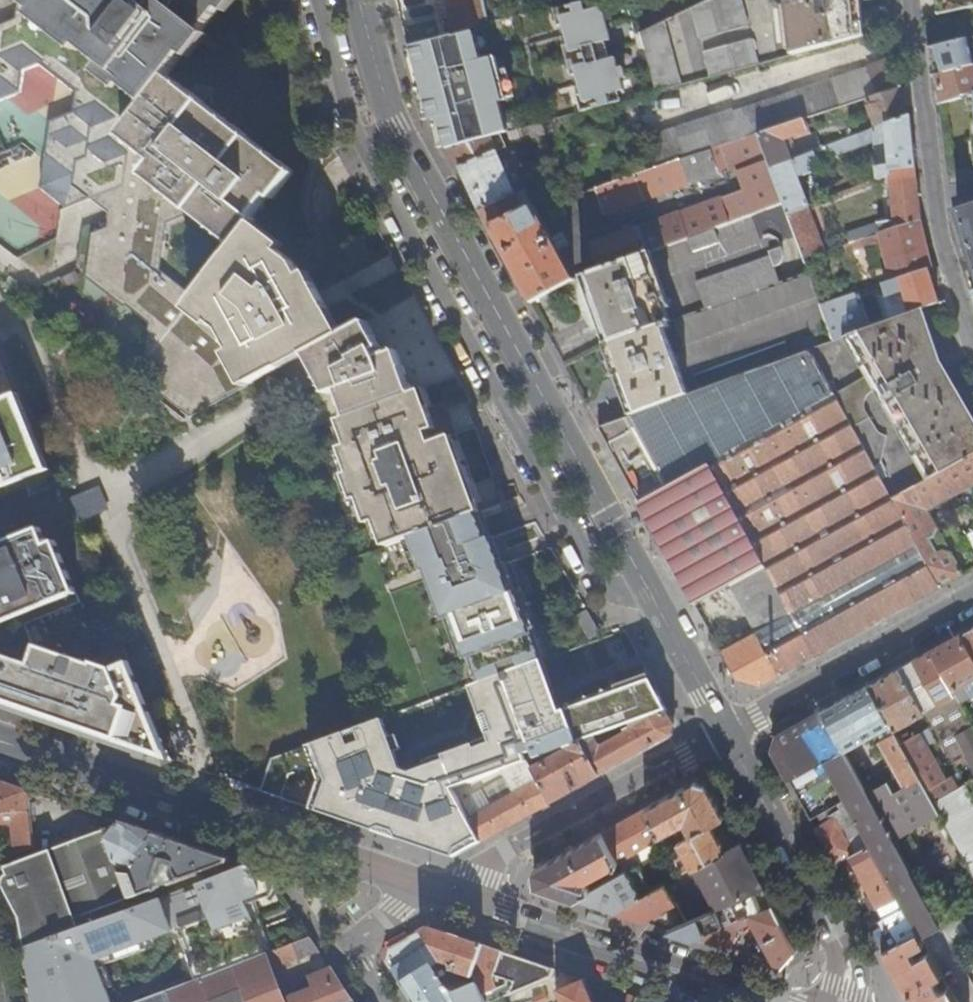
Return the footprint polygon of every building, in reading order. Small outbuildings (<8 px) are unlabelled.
[(0,14),(0,99),(18,92),(19,68),(39,63),(77,90),(74,112),(90,126),(85,156),(77,160),(77,169),(74,184),(80,189),(148,100),(167,76),(166,75),(165,72),(182,51),(199,28),(203,31),(221,8),(226,12),(235,0),(11,0),(0,14)] [(11,0),(0,0),(0,14),(11,0)] [(449,16),(446,0),(436,0),(440,19),(449,16)] [(454,34),(471,30),(490,26),(484,0),(446,0),(449,16),(454,34)] [(577,96),(581,112),(621,101),(618,91),(624,89),(615,57),(609,59),(604,41),(610,40),(600,7),(595,8),(593,0),(552,8),(557,26),(562,25),(568,44),(563,46),(571,76),(576,74),(582,94),(577,96)] [(700,38),(747,25),(739,0),(706,0),(691,8),(700,38)] [(792,55),(858,37),(853,0),(786,0),(792,55)] [(947,13),(951,12),(972,7),(972,0),(945,0),(947,13)] [(931,16),(925,18),(926,26),(928,48),(972,37),(972,26),(966,27),(965,21),(953,24),(951,12),(947,13),(931,16)] [(640,33),(655,92),(681,85),(663,22),(640,33)] [(208,35),(203,31),(199,28),(182,51),(190,57),(208,35)] [(479,60),(471,30),(454,34),(413,44),(419,63),(415,64),(419,76),(415,77),(421,99),(423,108),(431,121),(433,120),(435,126),(436,130),(447,148),(501,134),(506,132),(498,102),(507,99),(495,56),(479,60)] [(928,48),(929,57),(930,60),(932,76),(972,65),(972,37),(928,48)] [(704,51),(711,77),(759,64),(751,39),(704,51)] [(419,63),(413,44),(406,46),(415,77),(419,76),(415,64),(419,63)] [(876,94),(898,87),(895,60),(868,68),(876,94)] [(932,76),(936,95),(938,104),(961,98),(961,96),(968,94),(972,93),(972,65),(932,76)] [(659,167),(757,134),(803,119),(865,98),(876,94),(868,68),(867,68),(734,111),(733,108),(649,137),(659,167)] [(267,198),(271,201),(294,172),(167,76),(148,100),(80,189),(79,190),(75,195),(112,221),(114,224),(111,239),(96,244),(89,282),(122,309),(124,308),(152,330),(145,362),(158,372),(154,395),(184,418),(282,367),(283,370),(305,358),(316,378),(326,397),(336,392),(346,418),(339,421),(342,429),(348,446),(343,448),(340,449),(342,456),(349,474),(343,477),(349,493),(353,503),(359,501),(365,517),(368,525),(371,524),(375,523),(381,538),(385,548),(399,543),(481,512),(482,512),(477,499),(454,436),(435,443),(432,437),(430,432),(436,430),(422,391),(413,394),(397,353),(374,360),(371,352),(378,350),(373,336),(368,323),(344,336),(329,317),(308,290),(303,294),(295,281),(288,270),(289,268),(275,255),(261,243),(247,230),(251,225),(253,222),(250,220),(257,211),(259,213),(264,208),(261,206),(267,198)] [(875,129),(907,116),(903,103),(898,87),(876,94),(865,98),(875,129)] [(910,115),(907,116),(875,129),(836,143),(799,158),(771,169),(783,203),(787,213),(808,206),(809,205),(798,178),(821,168),(820,166),(841,158),(841,157),(859,150),(860,153),(874,147),(877,179),(889,174),(891,173),(891,169),(915,167),(913,146),(910,115)] [(559,130),(556,119),(508,132),(511,143),(559,130)] [(757,134),(771,169),(799,158),(796,152),(790,154),(784,140),(808,132),(803,119),(757,134)] [(490,227),(523,209),(495,150),(506,145),(501,134),(447,148),(458,167),(459,167),(470,191),(480,211),(481,211),(490,227)] [(714,228),(783,203),(771,169),(757,134),(659,167),(576,195),(586,221),(619,209),(737,167),(745,189),(713,200),(685,212),(633,230),(633,229),(593,243),(602,269),(661,248),(688,238),(698,234),(714,228)] [(896,228),(922,220),(919,195),(915,167),(891,169),(891,173),(889,174),(896,228)] [(567,213),(563,199),(548,203),(552,217),(567,213)] [(552,237),(535,207),(534,204),(523,209),(490,227),(509,262),(531,303),(574,280),(559,250),(570,244),(563,231),(552,237)] [(972,281),(972,205),(954,211),(964,248),(972,281)] [(804,259),(825,252),(808,206),(787,213),(804,259)] [(886,282),(927,267),(932,266),(922,220),(896,228),(884,232),(861,239),(864,246),(869,244),(882,244),(889,275),(884,277),(886,282)] [(114,224),(112,221),(101,229),(96,244),(111,239),(114,224)] [(851,243),(861,239),(884,232),(881,223),(847,234),(851,243)] [(280,249),(251,225),(247,230),(261,243),(275,255),(280,249)] [(719,241),(714,228),(698,234),(688,238),(693,251),(719,241)] [(865,249),(864,246),(861,239),(851,243),(845,245),(848,254),(865,249)] [(684,314),(661,248),(602,269),(582,277),(595,316),(605,344),(611,341),(684,314)] [(707,306),(781,279),(771,252),(697,279),(707,306)] [(919,310),(938,303),(933,288),(927,267),(886,282),(883,283),(886,294),(880,296),(888,321),(919,310)] [(821,304),(808,270),(781,279),(707,306),(684,314),(611,341),(605,344),(608,350),(624,396),(631,415),(702,389),(697,375),(829,327),(821,304)] [(302,278),(295,281),(303,294),(308,290),(309,290),(302,278)] [(848,335),(834,299),(821,304),(829,327),(834,341),(848,335)] [(972,454),(972,423),(948,377),(938,358),(919,310),(888,321),(863,329),(893,383),(898,381),(904,391),(899,394),(943,471),(972,454)] [(778,434),(838,402),(809,349),(702,389),(631,415),(599,427),(641,504),(643,508),(778,434)] [(48,469),(29,426),(30,426),(0,351),(0,488),(48,469)] [(249,388),(283,370),(282,367),(184,418),(154,395),(153,402),(144,404),(141,411),(148,416),(156,413),(181,423),(249,387),(249,388)] [(428,389),(422,391),(436,430),(430,432),(432,437),(435,443),(454,436),(477,499),(482,497),(449,409),(437,414),(428,389)] [(943,471),(904,492),(914,510),(902,516),(838,402),(778,434),(643,508),(699,610),(733,592),(740,588),(756,616),(766,637),(760,640),(733,654),(729,647),(722,651),(730,666),(741,685),(755,690),(964,575),(951,551),(942,549),(937,551),(931,539),(935,536),(938,528),(928,510),(972,486),(972,454),(943,471)] [(348,446),(342,429),(336,431),(343,448),(348,446)] [(349,474),(342,456),(336,459),(341,474),(343,477),(349,474)] [(349,493),(343,477),(338,478),(344,495),(349,493)] [(359,501),(353,503),(359,519),(365,517),(359,501)] [(502,505),(482,512),(481,512),(483,519),(504,511),(502,505)] [(483,519),(481,512),(399,543),(411,574),(420,570),(429,595),(440,590),(444,600),(438,602),(445,620),(450,617),(465,657),(468,656),(479,684),(503,675),(542,660),(516,594),(524,591),(513,562),(506,565),(498,545),(496,537),(491,539),(483,519)] [(376,540),(381,538),(375,523),(371,524),(376,540)] [(17,704),(19,697),(26,700),(32,702),(30,708),(96,731),(99,724),(114,730),(112,736),(114,737),(114,739),(168,758),(127,658),(110,665),(91,659),(90,663),(29,642),(20,621),(76,598),(53,540),(45,543),(38,528),(0,544),(0,698),(17,704)] [(951,551),(938,528),(935,536),(931,539),(937,551),(942,549),(951,551)] [(733,592),(760,640),(766,637),(756,616),(740,588),(733,592)] [(600,634),(587,611),(576,617),(589,640),(600,634)] [(962,634),(972,654),(972,628),(962,634)] [(930,652),(952,690),(957,687),(960,691),(965,689),(962,684),(972,678),(972,654),(962,634),(947,642),(930,652)] [(930,652),(914,661),(930,691),(937,704),(938,705),(949,698),(953,704),(958,701),(952,690),(930,652)] [(670,710),(675,709),(677,692),(663,667),(560,707),(542,660),(503,675),(535,758),(567,746),(583,741),(602,734),(633,722),(645,718),(664,711),(669,709),(670,710)] [(914,661),(900,668),(917,699),(930,691),(914,661)] [(885,677),(868,686),(897,736),(901,733),(898,728),(926,713),(917,699),(900,668),(885,677)] [(481,841),(453,788),(528,761),(535,758),(503,675),(479,684),(469,687),(490,744),(475,749),(473,745),(442,756),(444,760),(410,772),(402,771),(382,719),(267,762),(258,789),(358,823),(415,843),(454,856),(481,841)] [(854,694),(822,712),(843,750),(883,727),(888,736),(880,741),(867,793),(889,833),(936,806),(934,802),(922,780),(901,743),(897,736),(868,686),(854,694)] [(930,691),(917,699),(926,713),(927,713),(928,716),(938,710),(936,705),(937,704),(930,691)] [(927,713),(926,713),(943,743),(955,736),(972,726),(958,701),(953,704),(949,698),(938,705),(937,704),(936,705),(938,710),(928,716),(927,713)] [(671,713),(670,710),(669,709),(664,711),(645,718),(633,722),(636,729),(608,744),(602,734),(583,741),(601,775),(641,753),(671,736),(676,723),(671,713)] [(843,750),(822,712),(800,724),(777,736),(773,750),(783,769),(811,819),(841,802),(846,799),(849,804),(855,816),(870,843),(899,895),(918,931),(921,937),(941,925),(889,833),(867,793),(843,750)] [(972,726),(955,736),(972,766),(972,727),(972,726)] [(919,733),(901,743),(922,780),(940,770),(926,745),(923,738),(919,733)] [(929,735),(923,738),(926,745),(933,743),(929,735)] [(583,741),(567,746),(571,753),(550,765),(548,762),(533,770),(551,802),(578,788),(601,775),(583,741)] [(533,770),(528,761),(453,788),(481,841),(500,831),(551,802),(533,770)] [(0,853),(0,859),(16,853),(32,847),(26,790),(0,781),(0,822),(13,821),(15,847),(0,853)] [(673,793),(645,808),(667,848),(678,842),(680,841),(678,837),(674,828),(679,825),(685,822),(687,826),(692,834),(709,825),(724,816),(708,786),(693,782),(673,793)] [(936,806),(972,872),(972,797),(965,784),(934,802),(936,806)] [(667,848),(645,808),(624,820),(601,833),(618,863),(623,872),(626,870),(667,848)] [(836,816),(816,827),(824,842),(835,863),(850,855),(870,843),(855,816),(846,821),(854,835),(848,838),(836,816)] [(139,828),(119,821),(77,837),(50,848),(75,917),(109,905),(131,896),(124,878),(155,833),(139,828)] [(680,841),(678,842),(683,852),(693,868),(702,863),(709,859),(724,852),(709,825),(692,834),(686,837),(680,841)] [(227,861),(228,858),(189,844),(155,833),(124,878),(131,896),(227,861)] [(618,863),(601,833),(562,854),(534,870),(535,885),(575,899),(590,891),(585,881),(618,863)] [(678,842),(667,848),(672,858),(683,852),(678,842)] [(764,889),(739,843),(724,852),(709,859),(718,874),(716,879),(722,890),(718,892),(714,894),(721,907),(724,905),(732,902),(764,889)] [(870,843),(850,855),(872,894),(878,906),(899,895),(870,843)] [(32,847),(16,853),(19,859),(4,865),(6,871),(3,875),(1,878),(2,884),(5,891),(18,916),(24,948),(79,928),(75,917),(50,848),(50,847),(35,853),(32,847)] [(0,859),(0,867),(4,865),(19,859),(16,853),(0,859)] [(702,863),(718,892),(722,890),(716,879),(718,874),(709,859),(702,863)] [(265,954),(254,926),(246,905),(270,896),(276,884),(246,864),(134,907),(79,928),(24,948),(27,967),(34,1001),(111,1001),(95,961),(150,940),(152,935),(157,937),(171,932),(170,928),(179,925),(193,962),(188,964),(194,980),(265,954)] [(590,891),(575,899),(589,904),(614,912),(642,897),(626,870),(623,872),(605,882),(590,891)] [(642,897),(614,912),(641,921),(649,917),(651,921),(661,916),(659,912),(675,903),(665,884),(642,897)] [(769,898),(764,889),(732,902),(740,918),(773,906),(769,898)] [(872,911),(879,907),(878,906),(872,894),(865,897),(872,911)] [(918,931),(899,895),(878,906),(879,907),(884,918),(870,926),(883,951),(918,931)] [(79,928),(134,907),(131,896),(109,905),(75,917),(79,928)] [(724,905),(732,922),(740,918),(732,902),(724,905)] [(721,907),(667,930),(679,934),(692,938),(732,922),(724,905),(721,907)] [(732,922),(692,938),(729,950),(735,930),(753,920),(780,968),(797,949),(773,906),(740,918),(732,922)] [(941,925),(953,947),(967,938),(955,917),(941,925)] [(471,977),(481,946),(428,928),(389,949),(386,964),(399,984),(428,966),(430,969),(440,964),(451,967),(451,971),(471,977)] [(883,951),(911,1001),(957,1001),(949,987),(944,991),(940,989),(939,988),(934,980),(943,975),(930,952),(915,960),(910,951),(925,943),(921,937),(918,931),(883,951)] [(351,1001),(338,982),(330,970),(309,979),(313,989),(283,1001),(271,969),(318,951),(309,937),(265,954),(194,980),(135,1001),(351,1001)] [(553,970),(481,946),(471,977),(484,1001),(494,1001),(550,978),(553,970)] [(471,977),(451,971),(451,967),(440,964),(430,969),(428,966),(399,984),(411,1001),(484,1001),(471,977)] [(944,991),(949,987),(950,987),(943,975),(934,980),(939,988),(940,989),(944,991)] [(583,981),(557,992),(562,1001),(592,1001),(583,981)]
